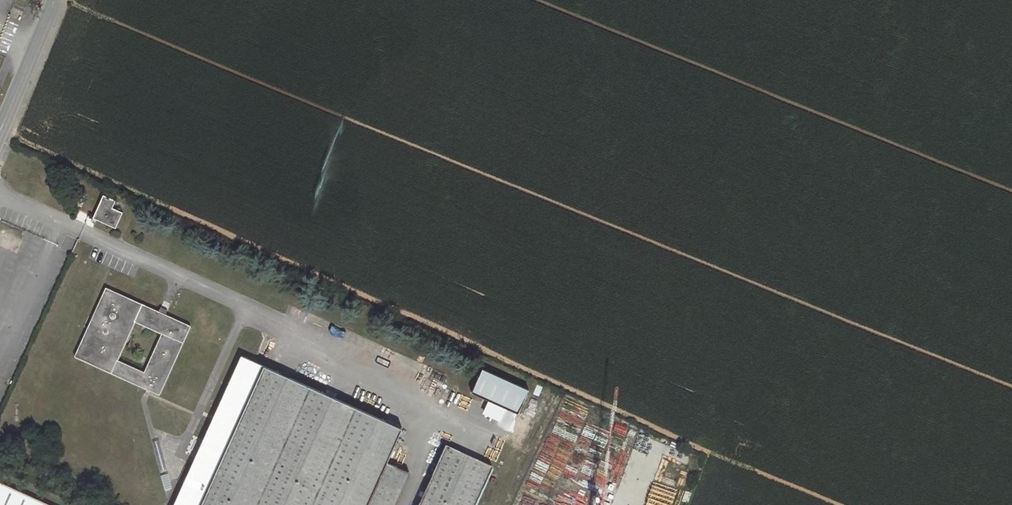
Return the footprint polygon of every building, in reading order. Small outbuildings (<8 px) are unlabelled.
[(87,194),(82,192),(76,205),(80,207),(87,194)] [(93,217),(97,219),(115,227),(122,212),(112,207),(115,200),(103,195),(93,217)] [(106,287),(75,356),(159,394),(190,326),(166,314),(159,311),(106,287)] [(242,356),(174,504),(394,504),(408,473),(386,462),(402,429),(242,356)] [(525,398),(527,393),(529,390),(483,369),(472,392),(518,413),(523,403),(525,398)] [(539,399),(527,393),(525,398),(529,400),(527,405),(535,408),(539,399)] [(482,413),(499,421),(505,407),(487,400),(482,413)] [(537,409),(535,408),(527,405),(523,403),(518,413),(532,419),(537,409)] [(447,449),(421,504),(477,504),(493,470),(447,449)] [(0,482),(0,504),(51,504),(0,482)]
